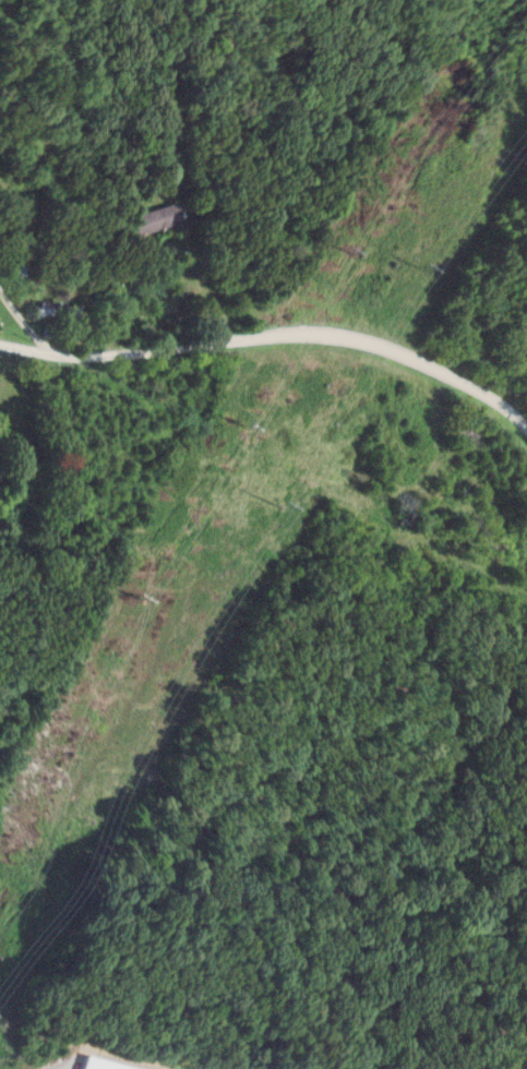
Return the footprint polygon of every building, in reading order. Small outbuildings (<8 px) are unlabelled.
[(132,213),(137,233),(182,222),(176,202),(132,213)] [(79,1057),(76,1068),(129,1068),(79,1057)]
